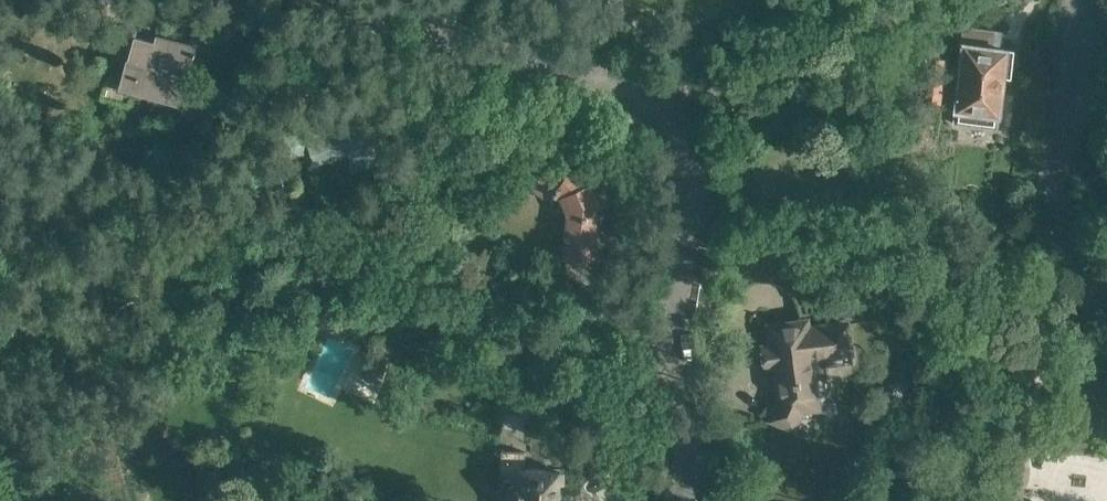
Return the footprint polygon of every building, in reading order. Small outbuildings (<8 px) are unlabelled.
[(120,86),(180,102),(196,44),(195,44),(193,49),(136,33),(137,28),(136,27),(136,29),(115,23),(108,50),(128,55),(120,86)] [(953,122),(997,128),(1004,75),(1011,76),(1014,48),(993,46),(995,30),(964,27),(962,39),(961,39),(958,68),(947,66),(948,58),(926,55),(920,104),(942,107),(946,74),(957,75),(953,110),(954,111),(953,122)] [(378,109),(311,131),(307,120),(284,127),(293,154),(312,147),(316,160),(351,149),(356,166),(392,154),(378,109)] [(563,252),(594,256),(598,197),(594,187),(554,159),(533,190),(553,204),(559,195),(560,196),(567,212),(563,252)] [(828,305),(829,317),(853,313),(851,301),(828,305)] [(855,352),(850,318),(770,329),(772,344),(766,345),(768,367),(775,366),(779,400),(772,418),(797,429),(804,413),(823,410),(815,357),(853,352),(854,353),(855,352)] [(363,374),(379,381),(394,346),(379,339),(363,374)] [(560,469),(525,468),(526,450),(501,449),(501,474),(507,475),(508,478),(512,485),(510,487),(509,498),(509,500),(558,500),(560,469)]
